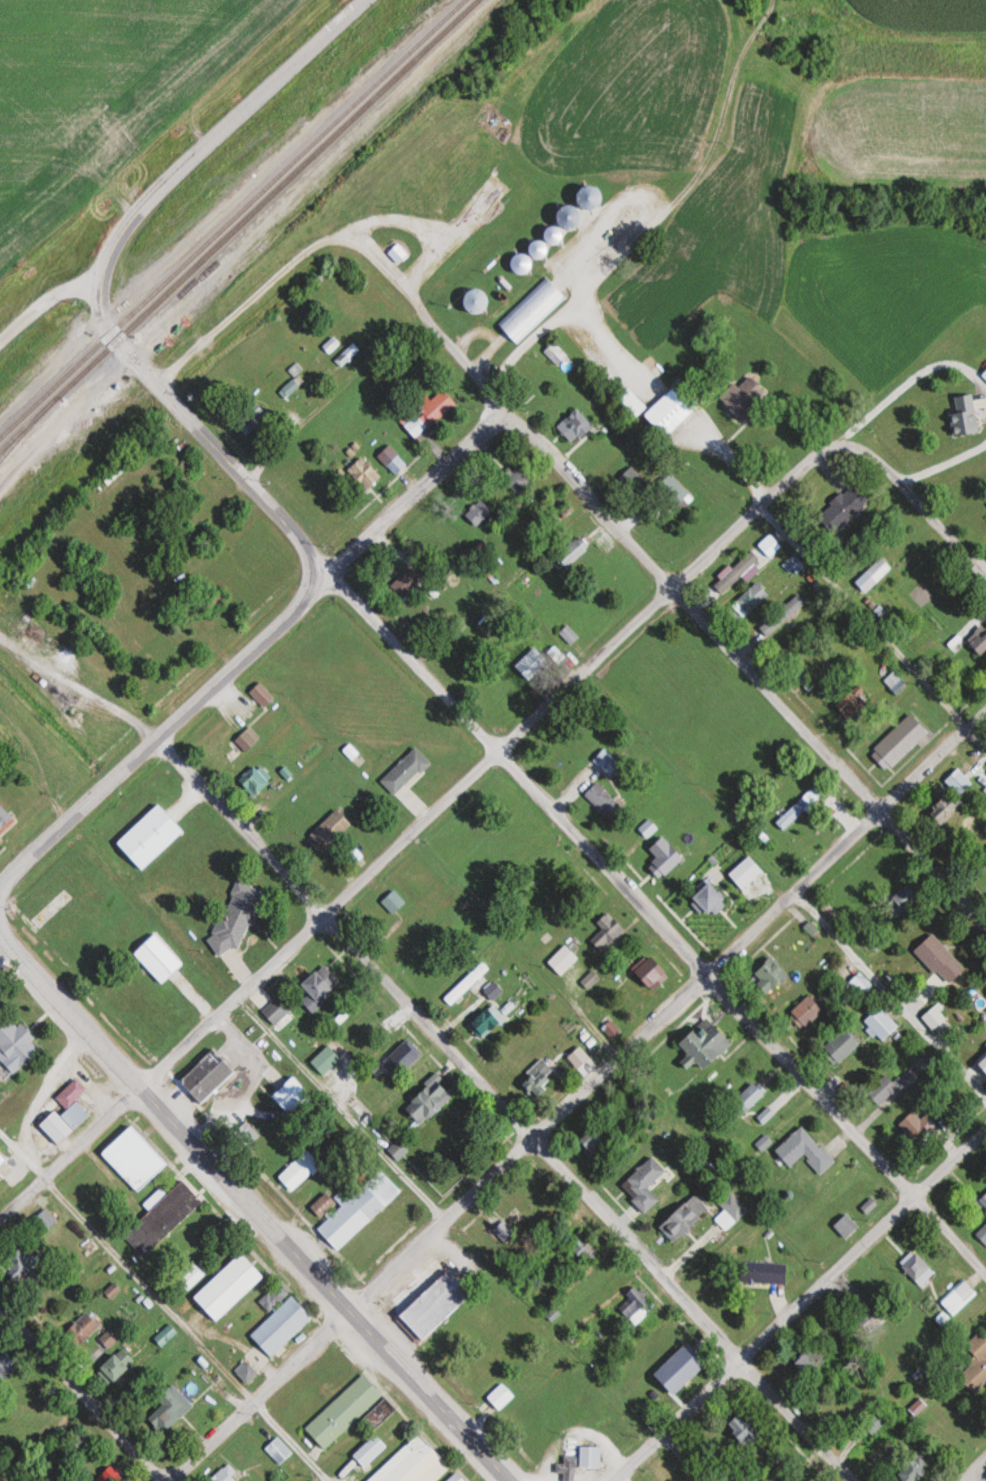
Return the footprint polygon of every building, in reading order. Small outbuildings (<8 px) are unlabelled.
[(603,187),(586,188),(587,209),(604,208),(603,187)] [(572,225),(581,224),(578,209),(569,211),(572,225)] [(493,306),(483,288),(468,296),(477,314),(493,306)] [(500,325),(519,341),(549,307),(530,290),(500,325)] [(545,352),(559,366),(569,356),(555,343),(545,352)] [(360,350),(354,344),(336,361),(342,367),(360,350)] [(771,394),(750,373),(723,400),(745,420),(771,394)] [(703,404),(682,382),(648,415),(670,437),(703,404)] [(648,406),(631,388),(621,397),(638,416),(648,406)] [(458,403),(446,389),(405,426),(417,440),(458,403)] [(977,394),(956,398),(958,413),(952,414),(956,438),(983,433),(977,394)] [(269,413),(253,402),(238,423),(254,434),(269,413)] [(594,430),(582,409),(559,422),(572,443),(594,430)] [(376,455),(399,476),(409,465),(386,444),(376,455)] [(382,483),(368,457),(350,466),(364,492),(382,483)] [(503,477),(525,499),(537,486),(516,465),(503,477)] [(647,481),(631,465),(619,476),(636,493),(647,481)] [(691,493),(672,473),(657,488),(675,508),(691,493)] [(871,500),(854,483),(819,516),(836,534),(871,500)] [(467,515),(479,526),(493,509),(480,499),(467,515)] [(784,546),(771,533),(759,545),(772,558),(784,546)] [(558,558),(569,569),(592,546),(581,535),(558,558)] [(761,561),(751,550),(715,583),(725,594),(761,561)] [(783,565),(793,577),(805,566),(795,554),(783,565)] [(893,567),(881,556),(855,581),(866,593),(893,567)] [(407,598),(424,581),(409,568),(393,585),(407,598)] [(770,594),(758,582),(736,603),(749,615),(770,594)] [(794,614),(807,603),(798,593),(786,605),(794,614)] [(769,636),(775,629),(768,622),(761,628),(769,636)] [(571,645),(579,637),(568,624),(560,632),(571,645)] [(985,652),(985,624),(968,640),(983,656),(985,652)] [(965,643),(956,635),(948,644),(957,652),(965,643)] [(515,665),(531,681),(551,661),(536,645),(515,665)] [(276,698),(261,681),(250,691),(265,708),(276,698)] [(839,708),(857,722),(874,700),(855,686),(839,708)] [(871,752),(892,772),(932,732),(911,712),(871,752)] [(262,738),(250,726),(236,740),(248,752),(262,738)] [(433,761),(417,746),(382,780),(398,796),(433,761)] [(592,760),(609,777),(622,764),(605,747),(592,760)] [(241,779),(256,796),(274,780),(258,763),(241,779)] [(975,783),(959,767),(945,781),(961,797),(975,783)] [(585,793),(613,821),(625,808),(598,781),(585,793)] [(775,823),(784,832),(822,793),(814,785),(775,823)] [(945,824),(963,804),(951,792),(932,812),(945,824)] [(15,819),(0,802),(0,833),(15,819)] [(187,830),(161,802),(117,843),(142,871),(187,830)] [(659,877),(687,860),(677,843),(649,860),(659,877)] [(731,876),(747,889),(765,868),(749,855),(731,876)] [(268,894),(240,880),(209,944),(227,953),(231,944),(241,949),(268,894)] [(709,909),(714,915),(731,899),(714,881),(692,901),(704,914),(709,909)] [(920,897),(911,883),(895,893),(904,908),(920,897)] [(394,916),(404,905),(392,892),(382,903),(394,916)] [(597,923),(604,929),(592,940),(603,951),(626,928),(610,911),(597,923)] [(164,983),(186,963),(157,932),(135,952),(164,983)] [(949,985),(967,969),(935,934),(918,949),(949,985)] [(560,968),(564,972),(579,958),(568,946),(552,961),(559,969),(560,968)] [(669,981),(661,955),(638,962),(646,988),(669,981)] [(791,974),(774,955),(753,974),(770,994),(791,974)] [(490,968),(483,961),(449,995),(455,1002),(490,968)] [(314,992),(305,999),(313,1009),(344,985),(327,964),(305,982),(314,992)] [(871,988),(858,974),(846,986),(858,999),(871,988)] [(503,988),(495,981),(486,991),(495,998),(503,988)] [(828,1008),(812,992),(790,1014),(806,1030),(828,1008)] [(292,1011),(281,996),(263,1009),(274,1024),(292,1011)] [(470,1022),(481,1038),(507,1021),(496,1005),(470,1022)] [(866,1021),(885,1040),(901,1025),(882,1006),(866,1021)] [(925,1016),(933,1029),(946,1021),(939,1009),(925,1016)] [(22,1068),(46,1045),(17,1015),(0,1031),(0,1046),(22,1068)] [(711,1015),(682,1040),(693,1052),(683,1061),(691,1069),(701,1060),(709,1069),(737,1043),(711,1015)] [(862,1041),(847,1026),(824,1050),(840,1065),(862,1041)] [(389,1056),(403,1073),(424,1055),(411,1038),(389,1056)] [(342,1057),(329,1043),(311,1061),(324,1075),(342,1057)] [(181,1079),(204,1102),(236,1070),(213,1047),(181,1079)] [(523,1078),(539,1095),(556,1079),(550,1073),(556,1067),(546,1056),(523,1078)] [(892,1090),(900,1098),(920,1076),(911,1068),(897,1083),(887,1074),(869,1093),(880,1104),(892,1090)] [(317,1098),(295,1074),(273,1095),(295,1119),(317,1098)] [(456,1094),(438,1075),(404,1105),(422,1125),(456,1094)] [(58,1110),(42,1125),(59,1145),(93,1115),(79,1099),(89,1090),(78,1078),(57,1097),(69,1110),(63,1115),(58,1110)] [(770,1091),(758,1079),(741,1095),(753,1107),(770,1091)] [(932,1112),(921,1119),(916,1111),(902,1120),(917,1144),(942,1128),(932,1112)] [(102,1152),(139,1192),(170,1163),(133,1123),(102,1152)] [(580,1139),(593,1157),(615,1141),(602,1123),(580,1139)] [(822,1173),(836,1162),(806,1125),(778,1148),(792,1166),(806,1154),(822,1173)] [(0,1175),(4,1180),(17,1167),(0,1150),(0,1176),(0,1175)] [(295,1191),(322,1164),(308,1150),(281,1177),(295,1191)] [(651,1187),(668,1171),(654,1156),(623,1185),(649,1212),(662,1200),(651,1187)] [(205,1201),(181,1176),(123,1232),(147,1257),(205,1201)] [(342,1248),(403,1189),(389,1176),(376,1188),(370,1181),(351,1200),(342,1190),(333,1199),(327,1193),(314,1206),(323,1216),(338,1202),(342,1206),(321,1227),(342,1248)] [(727,1209),(716,1219),(727,1231),(750,1210),(734,1193),(722,1204),(727,1209)] [(978,1200),(985,1211),(985,1193),(978,1200)] [(712,1209),(695,1194),(663,1228),(680,1244),(712,1209)] [(41,1238),(59,1221),(47,1208),(29,1225),(41,1238)] [(861,1226),(848,1213),(836,1225),(849,1238),(861,1226)] [(985,1243),(985,1224),(977,1233),(985,1243)] [(565,1242),(593,1264),(606,1248),(578,1226),(565,1242)] [(17,1279),(43,1264),(31,1245),(6,1260),(17,1279)] [(936,1271),(914,1249),(900,1263),(921,1285),(936,1271)] [(220,1321),(267,1276),(244,1251),(197,1296),(220,1321)] [(475,1293),(441,1257),(392,1304),(426,1340),(475,1293)] [(743,1262),(743,1283),(789,1284),(789,1262),(743,1262)] [(977,1291),(962,1277),(939,1300),(954,1314),(977,1291)] [(124,1291),(117,1282),(106,1291),(113,1300),(124,1291)] [(262,1302),(272,1312),(292,1293),(282,1283),(262,1302)] [(643,1310),(652,1303),(637,1286),(617,1304),(635,1325),(647,1315),(643,1310)] [(273,1358),(314,1315),(292,1294),(251,1337),(273,1358)] [(87,1341),(102,1324),(87,1312),(73,1329),(87,1341)] [(179,1333),(173,1324),(156,1336),(163,1345),(179,1333)] [(101,1338),(111,1347),(121,1337),(111,1328),(101,1338)] [(978,1356),(958,1376),(977,1394),(985,1384),(985,1338),(980,1332),(967,1346),(978,1356)] [(677,1395),(710,1361),(689,1341),(657,1375),(677,1395)] [(797,1360),(811,1378),(835,1359),(821,1341),(797,1360)] [(114,1386),(138,1361),(124,1347),(99,1371),(114,1386)] [(11,1354),(0,1359),(0,1382),(20,1371),(11,1354)] [(237,1370),(248,1384),(260,1374),(248,1360),(237,1370)] [(307,1429),(327,1450),(386,1394),(366,1373),(307,1429)] [(195,1404),(174,1383),(158,1398),(163,1403),(150,1418),(166,1434),(195,1404)] [(728,1424),(749,1448),(765,1434),(744,1410),(728,1424)] [(875,1433),(886,1423),(876,1413),(865,1423),(875,1433)] [(453,1464),(420,1432),(371,1480),(437,1480),(453,1464)] [(281,1465),(294,1453),(279,1436),(265,1448),(281,1465)] [(577,1466),(604,1467),(604,1446),(579,1446),(579,1455),(565,1455),(565,1463),(556,1463),(556,1473),(565,1473),(564,1480),(577,1480),(577,1466)] [(906,1480),(934,1480),(934,1449),(912,1449),(912,1468),(906,1468),(906,1480)] [(236,1466),(214,1470),(216,1480),(239,1480),(236,1466)] [(122,1480),(119,1468),(101,1472),(103,1480),(120,1480),(122,1480)] [(456,1471),(449,1480),(469,1480),(456,1471)]
